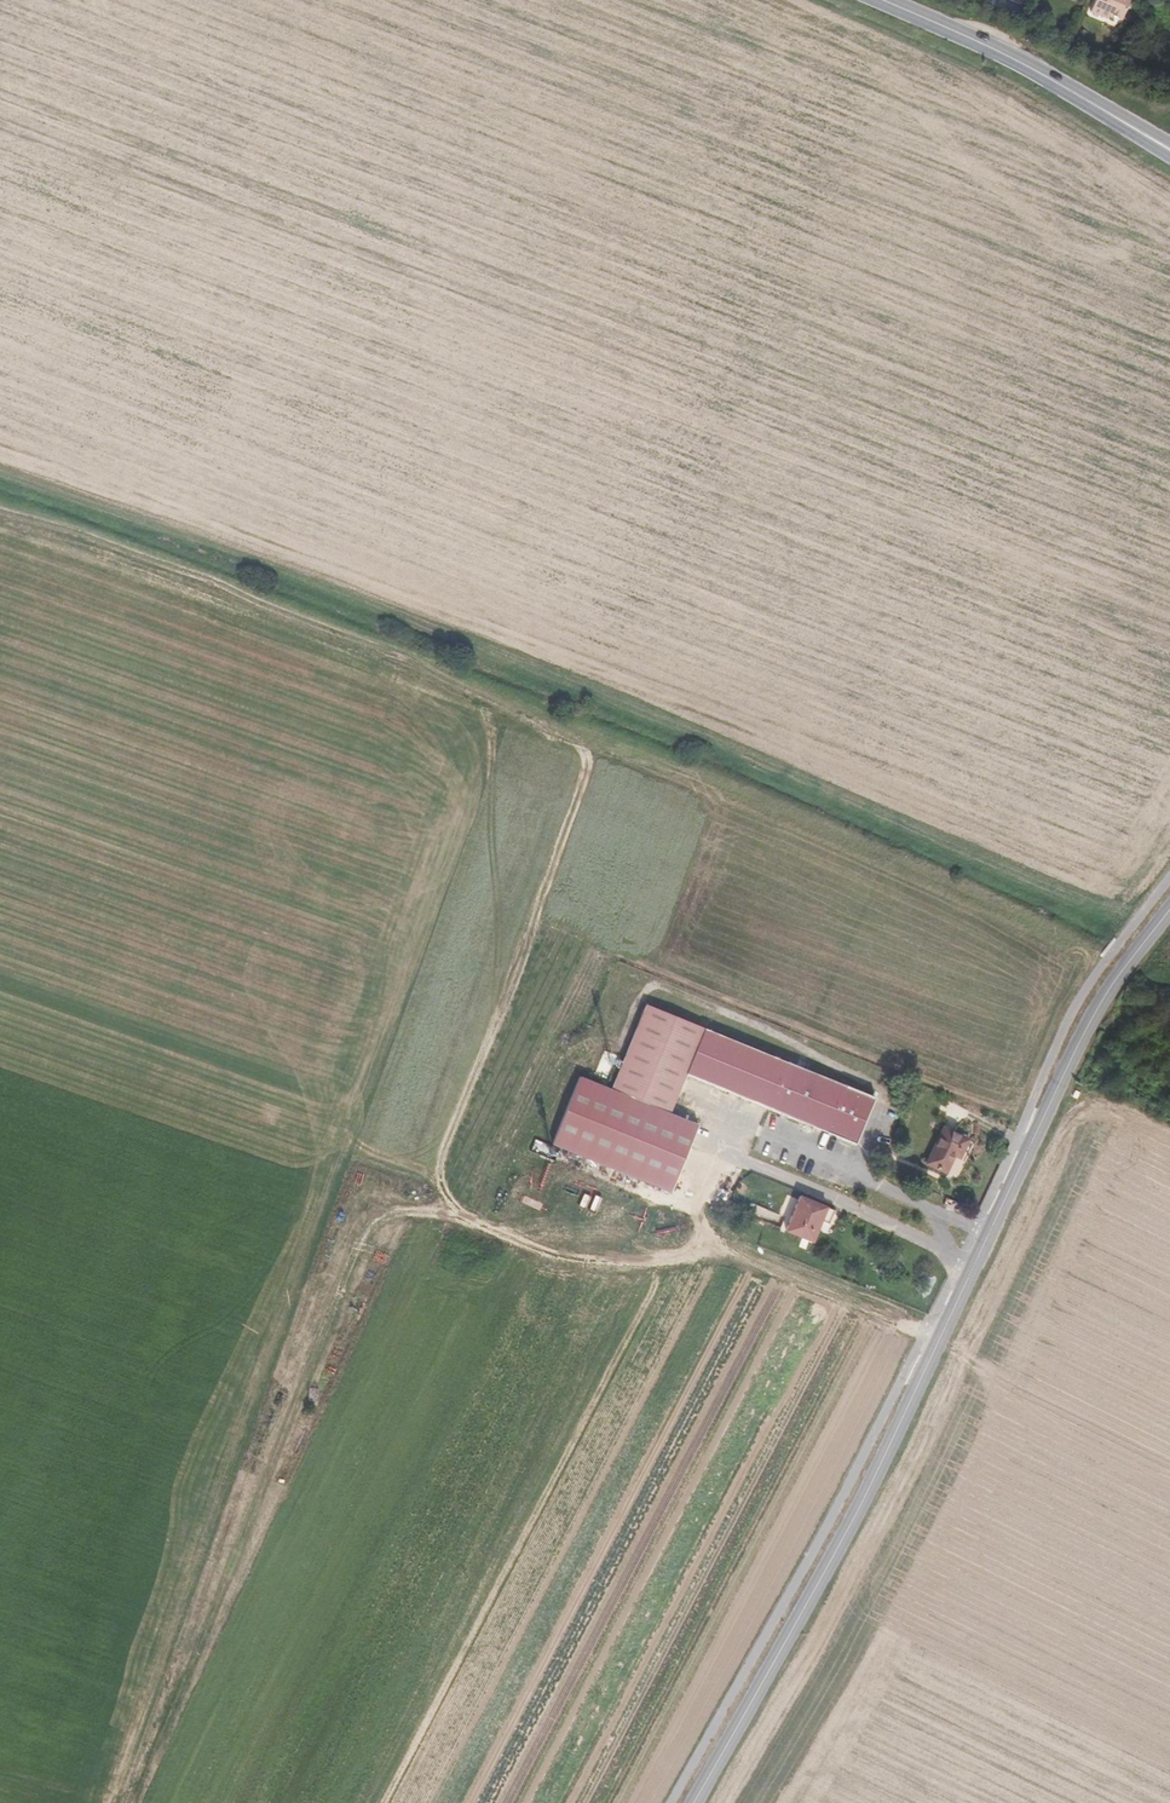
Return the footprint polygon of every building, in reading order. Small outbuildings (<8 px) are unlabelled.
[(1090,11),(1105,17),(1107,12),(1121,18),(1128,0),(1095,0),(1090,11)] [(581,1077),(555,1143),(671,1192),(697,1126),(670,1115),(687,1076),(858,1149),(878,1103),(650,1005),(656,991),(628,979),(592,1062),(619,1074),(612,1091),(581,1077)] [(966,1164),(973,1144),(945,1132),(929,1170),(950,1179),(958,1160),(966,1164)] [(828,1205),(788,1191),(780,1213),(787,1216),(782,1230),(815,1242),(828,1205)]
